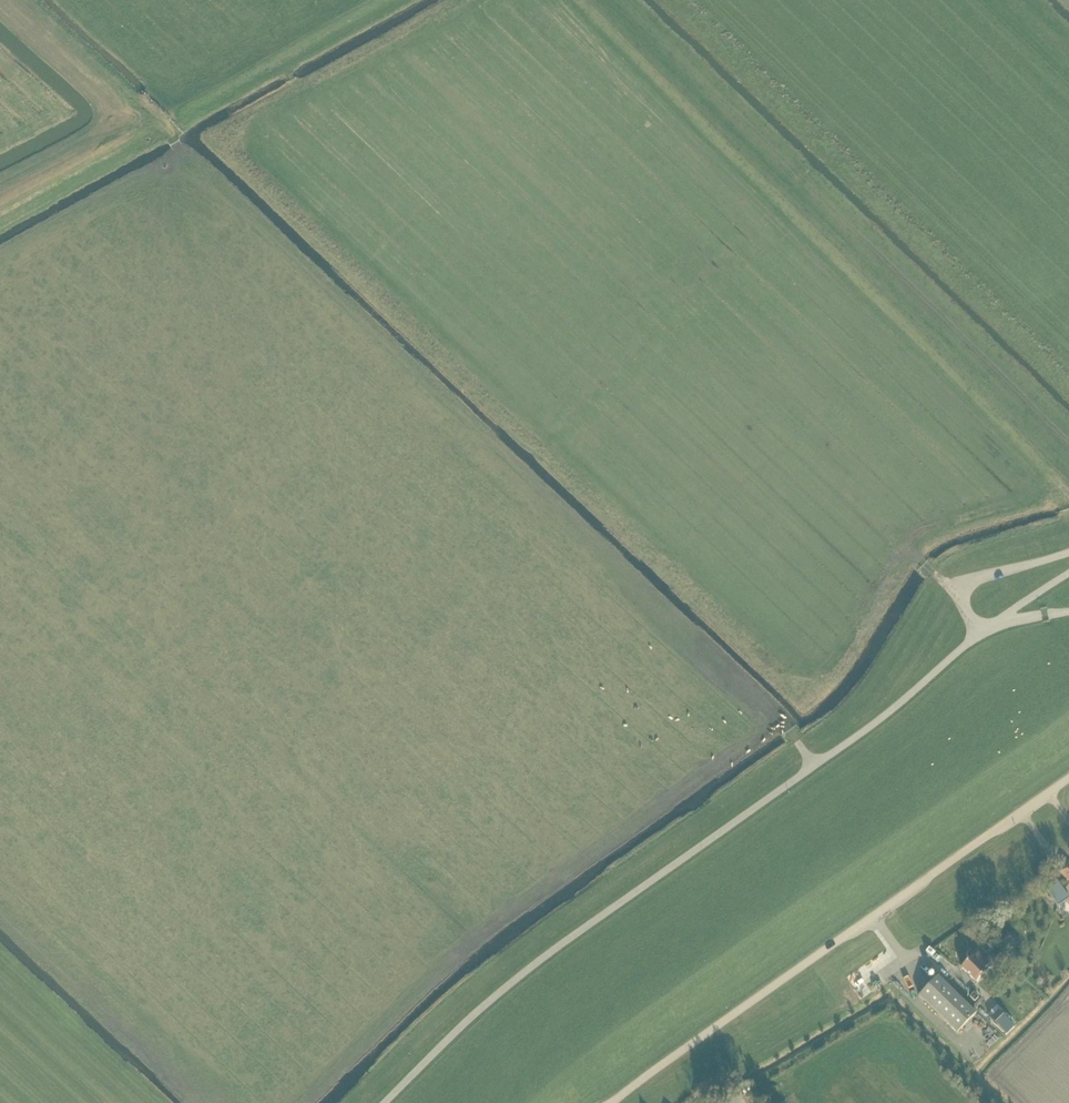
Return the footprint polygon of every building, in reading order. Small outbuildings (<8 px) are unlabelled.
[(1068,864),(1059,873),(1067,882),(1066,883),(1066,884),(1068,886),(1068,887),(1068,865),(1068,864)] [(1064,891),(1068,886),(1066,884),(1062,888),(1058,882),(1046,890),(1059,909),(1060,909),(1059,907),(1068,901),(1068,899),(1064,891)] [(1015,951),(1022,943),(1011,932),(1003,940),(1015,951)] [(988,965),(977,954),(971,960),(971,959),(961,968),(976,982),(986,972),(984,970),(988,965)] [(957,1034),(976,1014),(938,977),(918,997),(957,1034)] [(974,993),(970,998),(975,1002),(979,998),(974,993)] [(990,1019),(1006,1035),(1013,1027),(998,1011),(990,1019)]
